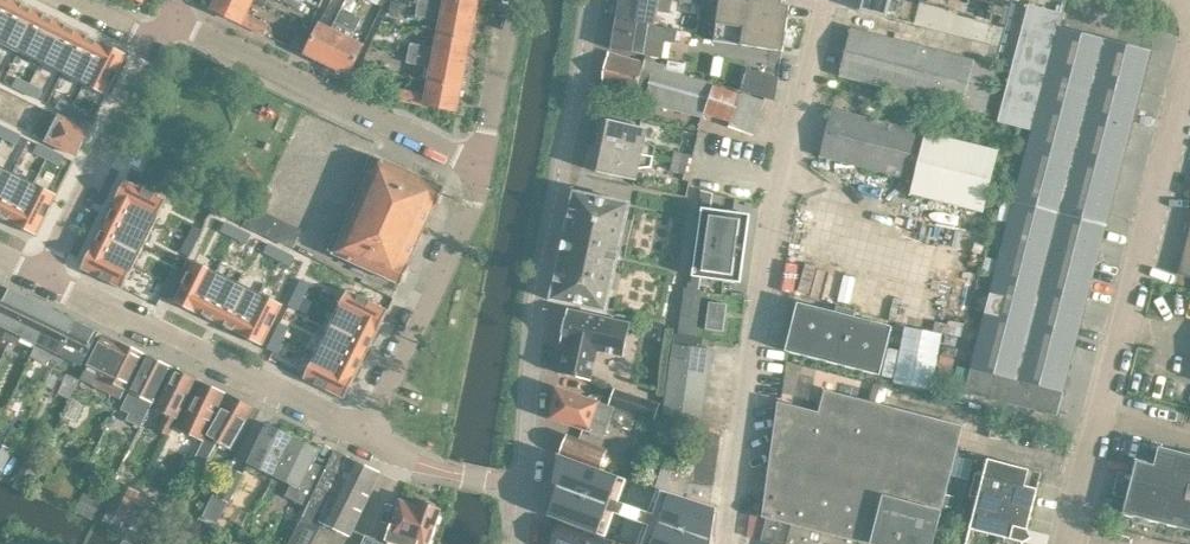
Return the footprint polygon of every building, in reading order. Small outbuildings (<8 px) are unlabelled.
[(0,29),(0,41),(17,49),(37,7),(22,0),(14,0),(0,29)] [(14,0),(0,0),(0,29),(14,0)] [(250,0),(214,0),(211,8),(264,34),(268,24),(246,14),(253,1),(250,0)] [(298,8),(302,0),(282,0),(298,8)] [(342,7),(353,12),(357,3),(352,0),(345,0),(342,7)] [(391,0),(389,12),(398,14),(400,2),(391,0)] [(418,6),(475,16),(478,0),(444,0),(442,0),(419,0),(418,6)] [(655,24),(658,9),(669,11),(670,0),(620,0),(617,18),(655,24)] [(713,40),(782,50),(783,51),(783,48),(786,29),(789,5),(781,4),(781,0),(756,0),(755,0),(718,0),(713,40)] [(857,9),(887,16),(891,0),(859,0),(857,9)] [(991,2),(989,11),(1003,15),(1005,5),(991,2)] [(964,391),(1056,414),(1150,50),(1060,27),(1063,13),(1028,4),(998,121),(1032,130),(964,391)] [(440,20),(437,34),(471,40),(475,16),(418,6),(416,15),(440,20)] [(37,7),(17,49),(39,60),(59,18),(37,7)] [(304,53),(327,64),(353,12),(342,7),(331,28),(319,22),(304,53)] [(989,11),(987,20),(1001,24),(1003,15),(989,11)] [(353,12),(327,64),(348,75),(363,44),(351,38),(362,17),(353,12)] [(59,18),(39,60),(60,70),(81,29),(59,18)] [(617,18),(612,49),(663,57),(665,40),(676,42),(678,29),(667,28),(668,27),(617,18)] [(840,75),(961,106),(973,60),(852,28),(840,75)] [(81,29),(60,70),(82,81),(102,39),(81,29)] [(289,46),(297,50),(304,37),(295,33),(289,46)] [(411,42),(409,52),(466,63),(471,40),(437,34),(435,47),(411,42)] [(102,39),(82,81),(105,92),(125,50),(102,39)] [(645,98),(703,112),(703,111),(730,122),(728,127),(752,135),(763,100),(740,92),(740,94),(711,84),(712,84),(663,69),(664,65),(644,60),(643,62),(608,51),(602,82),(646,94),(645,98)] [(431,67),(428,81),(462,87),(466,63),(409,52),(407,62),(431,67)] [(747,68),(740,91),(775,100),(779,76),(747,68)] [(14,77),(10,86),(23,92),(27,84),(14,77)] [(462,87),(428,81),(425,94),(402,89),(400,99),(457,111),(462,87)] [(27,84),(23,92),(36,98),(40,90),(27,84)] [(58,98),(53,107),(66,113),(71,105),(58,98)] [(71,105),(66,113),(79,120),(83,111),(71,105)] [(821,155),(913,179),(925,133),(833,109),(821,155)] [(58,114),(46,139),(76,155),(89,129),(58,114)] [(598,138),(596,144),(653,156),(656,146),(644,139),(646,127),(608,119),(598,138)] [(8,125),(3,134),(16,140),(20,132),(8,125)] [(34,134),(34,135),(45,140),(45,139),(50,130),(39,125),(34,134)] [(1008,153),(997,150),(928,133),(912,193),(981,211),(983,205),(994,208),(1008,153)] [(38,140),(34,149),(47,155),(51,147),(38,140)] [(653,156),(596,144),(595,151),(597,172),(635,180),(638,168),(651,166),(653,156)] [(51,147),(47,155),(60,162),(64,153),(51,147)] [(675,151),(673,160),(687,164),(689,154),(675,151)] [(327,250),(401,283),(403,280),(404,281),(405,280),(401,278),(405,269),(409,271),(409,269),(407,268),(408,266),(406,265),(434,203),(436,205),(438,202),(439,202),(440,201),(436,199),(440,190),(443,192),(444,190),(442,190),(444,187),(370,154),(363,171),(369,173),(341,235),(335,233),(327,250)] [(687,164),(673,160),(671,170),(685,173),(687,164)] [(12,172),(8,169),(0,166),(0,196),(12,172)] [(0,196),(0,217),(13,224),(34,182),(18,174),(14,172),(12,172),(0,196)] [(117,194),(112,203),(154,224),(165,201),(124,180),(117,194)] [(34,182),(13,224),(15,225),(35,234),(57,193),(34,182)] [(713,193),(701,190),(700,198),(712,200),(713,193)] [(573,191),(549,299),(606,311),(629,203),(573,191)] [(105,218),(102,225),(143,245),(154,224),(112,203),(105,218)] [(245,223),(291,246),(300,229),(253,206),(245,223)] [(733,211),(702,207),(692,276),(724,280),(733,282),(736,259),(738,260),(739,252),(737,252),(739,242),(741,242),(742,235),(740,234),(743,212),(733,211)] [(798,212),(792,239),(814,244),(821,218),(798,212)] [(225,224),(221,233),(234,239),(238,230),(225,224)] [(93,243),(91,247),(133,267),(143,245),(102,225),(93,243)] [(193,227),(186,240),(190,241),(195,244),(201,231),(193,227)] [(1189,277),(1189,227),(1178,274),(1189,277)] [(238,230),(234,239),(247,245),(251,237),(238,230)] [(186,240),(180,253),(189,257),(195,244),(190,241),(186,240)] [(269,245),(265,254),(277,260),(282,252),(269,245)] [(91,247),(80,269),(111,285),(121,290),(133,267),(91,247)] [(282,252),(277,260),(290,266),(295,258),(282,252)] [(193,260),(173,302),(193,311),(196,313),(216,271),(193,260)] [(171,270),(165,283),(174,287),(180,275),(171,270)] [(216,271),(196,313),(217,323),(232,292),(238,282),(216,271)] [(302,275),(296,288),(305,292),(311,280),(302,275)] [(232,292),(217,323),(239,334),(260,292),(238,282),(232,292)] [(165,283),(159,296),(167,300),(174,287),(165,283)] [(348,285),(337,308),(379,329),(382,322),(390,306),(348,285)] [(9,340),(30,298),(8,287),(0,303),(0,325),(8,329),(4,338),(9,340)] [(701,289),(685,287),(678,333),(695,336),(701,289)] [(296,288),(290,301),(298,305),(305,292),(296,288)] [(260,292),(239,334),(242,335),(262,345),(282,303),(260,292)] [(20,335),(36,343),(53,309),(30,298),(9,340),(16,344),(20,335)] [(709,301),(705,328),(723,330),(727,304),(709,301)] [(785,350),(880,374),(892,326),(855,317),(857,310),(837,304),(835,311),(798,302),(785,350)] [(337,308),(327,330),(368,350),(370,348),(379,329),(337,308)] [(49,359),(54,362),(75,320),(53,309),(36,343),(30,356),(47,364),(49,359)] [(560,373),(590,380),(597,350),(623,356),(630,323),(568,309),(561,342),(567,343),(560,373)] [(281,319),(275,332),(284,336),(290,323),(281,319)] [(75,320),(54,362),(61,365),(65,357),(82,365),(98,331),(75,320)] [(327,330),(316,352),(358,372),(368,350),(327,330)] [(275,332),(269,344),(277,349),(284,336),(275,332)] [(701,338),(695,337),(678,334),(675,334),(663,414),(701,419),(711,349),(700,347),(701,338)] [(81,379),(94,385),(94,384),(119,397),(119,398),(120,399),(143,353),(122,342),(120,346),(100,337),(81,379)] [(316,352),(305,375),(347,395),(357,373),(358,372),(316,352)] [(127,421),(139,426),(169,365),(149,355),(131,391),(140,395),(127,421)] [(155,408),(166,413),(158,430),(168,435),(176,418),(176,417),(195,379),(196,379),(196,378),(175,368),(175,369),(156,407),(155,408)] [(179,429),(202,440),(225,392),(202,381),(179,429)] [(635,414),(556,388),(552,410),(553,410),(551,417),(604,435),(609,421),(630,429),(635,414)] [(609,404),(654,419),(660,404),(614,388),(609,404)] [(872,543),(874,543),(932,543),(963,425),(825,389),(819,412),(778,401),(762,516),(766,517),(760,539),(771,542),(770,543),(872,543)] [(193,460),(204,465),(217,442),(230,449),(254,406),(229,394),(206,436),(205,435),(193,460)] [(247,462),(274,475),(293,436),(266,422),(247,462)] [(695,431),(693,444),(718,447),(720,434),(695,431)] [(568,435),(560,454),(656,488),(660,473),(635,465),(636,460),(619,454),(619,455),(605,454),(599,446),(568,435)] [(285,496),(307,507),(309,502),(326,467),(314,461),(320,449),(293,436),(274,475),(291,484),(285,496)] [(3,470),(13,449),(0,443),(0,469),(3,470)] [(693,444),(692,456),(716,460),(718,447),(693,444)] [(326,467),(309,502),(315,505),(313,510),(323,515),(320,521),(349,535),(380,471),(348,456),(334,449),(326,467)] [(1189,530),(1189,454),(1176,450),(1171,469),(1136,460),(1122,512),(1189,530)] [(555,490),(548,515),(597,533),(618,475),(557,453),(552,488),(555,490)] [(692,456),(690,469),(715,473),(716,460),(692,456)] [(975,472),(969,495),(977,497),(965,543),(1022,543),(1023,541),(1019,533),(1020,527),(1026,528),(1041,472),(987,458),(983,474),(975,472)] [(18,475),(30,481),(37,467),(24,461),(18,475)] [(690,469),(664,461),(660,473),(656,488),(710,505),(713,486),(688,482),(690,469)] [(42,484),(70,497),(80,473),(60,464),(56,471),(49,468),(42,484)] [(217,496),(229,502),(243,473),(231,467),(217,496)] [(715,473),(690,469),(688,482),(713,485),(715,473)] [(124,521),(139,491),(121,482),(102,519),(121,528),(124,521)] [(74,510),(92,519),(101,501),(84,491),(74,510)] [(154,498),(139,491),(124,521),(139,528),(154,498)] [(651,543),(710,543),(715,507),(669,492),(651,543)] [(402,543),(427,543),(439,509),(435,507),(433,503),(428,501),(423,503),(419,502),(418,506),(400,500),(387,539),(402,543)] [(320,521),(323,515),(313,510),(315,505),(309,502),(307,507),(289,542),(288,543),(310,543),(320,521)] [(193,529),(177,520),(163,543),(185,543),(193,529)] [(552,533),(555,536),(552,543),(611,543),(612,540),(561,520),(560,523),(556,524),(552,533)] [(365,536),(362,543),(386,543),(365,536)]
